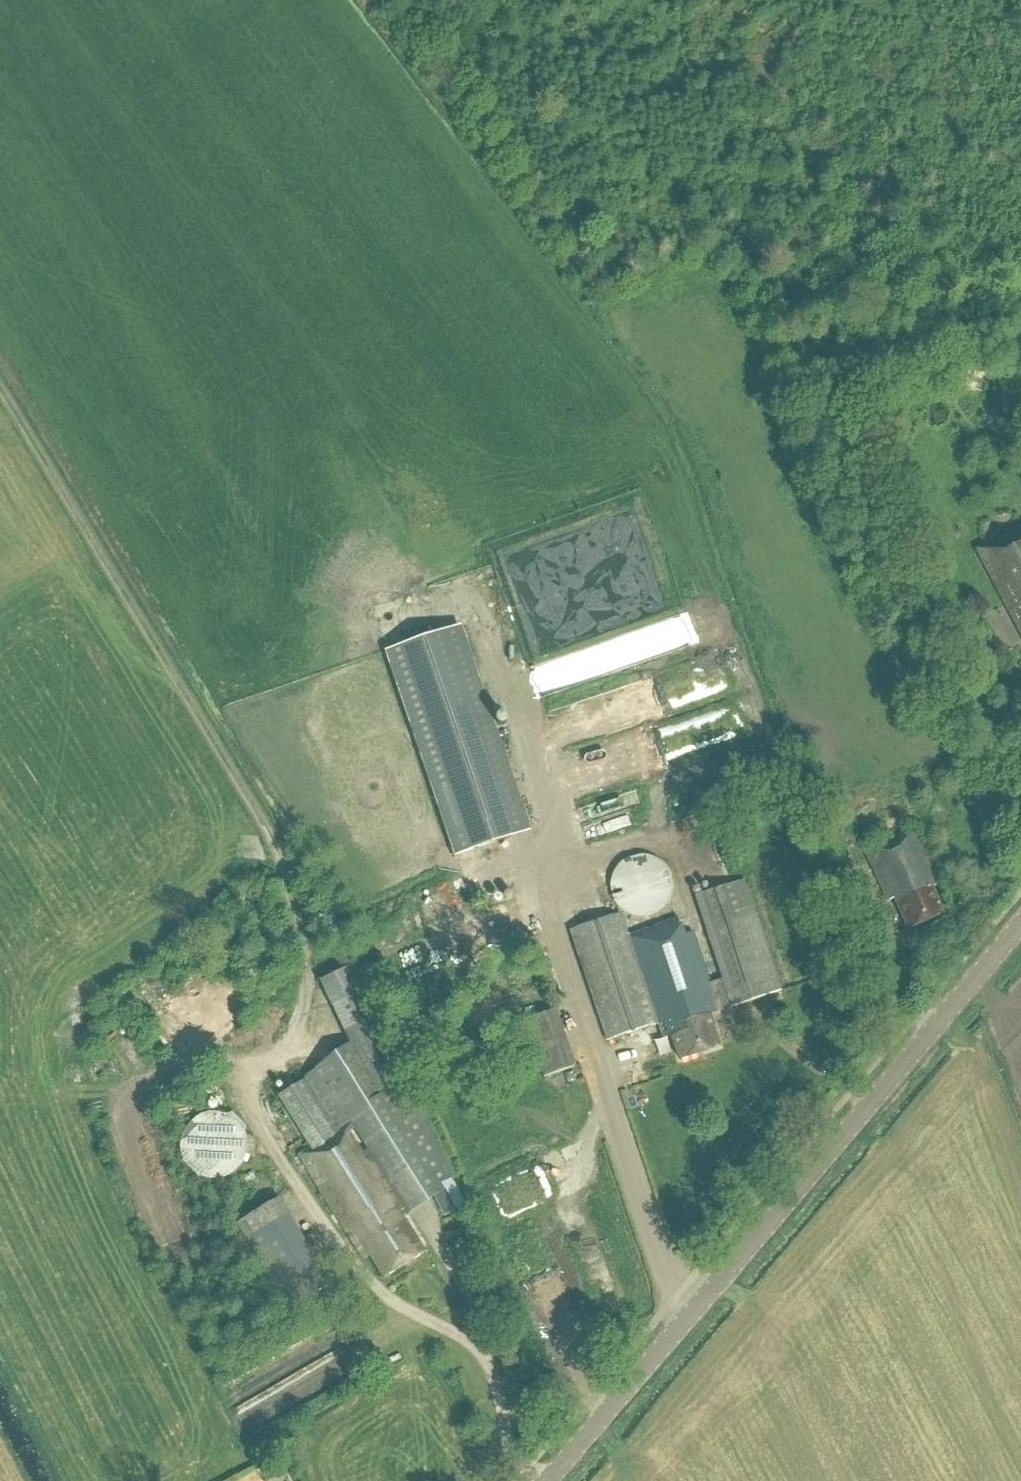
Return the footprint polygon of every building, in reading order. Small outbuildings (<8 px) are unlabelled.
[(977,551),(1020,633),(1020,527),(977,551)] [(460,627),(385,652),(454,856),(529,831),(460,627)] [(964,634),(969,644),(979,639),(981,637),(976,628),(974,629),(964,634)] [(914,828),(864,850),(882,890),(887,902),(893,900),(907,931),(944,915),(933,889),(938,886),(914,828)] [(611,879),(611,889),(613,899),(619,907),(627,914),(637,917),(648,917),(657,913),(666,907),(671,900),(673,890),(673,882),(671,872),(666,866),(661,860),(655,857),(649,855),(642,854),(631,856),(622,862),(615,869),(611,879)] [(622,915),(569,932),(606,1042),(658,1025),(706,1009),(708,1015),(780,990),(754,911),(744,882),(695,898),(705,927),(722,979),(710,983),(693,933),(686,936),(679,919),(629,936),(622,915)] [(280,1095),(285,1103),(308,1147),(295,1155),(360,1260),(368,1256),(381,1280),(413,1260),(422,1254),(413,1238),(402,1218),(407,1215),(405,1211),(413,1207),(431,1197),(443,1219),(461,1208),(464,1207),(437,1147),(355,965),(321,982),(350,1044),(302,1079),(304,1082),(280,1095)] [(154,995),(142,1003),(152,1019),(164,1011),(154,995)] [(524,1020),(544,1077),(577,1066),(557,1008),(524,1020)] [(706,1009),(658,1025),(663,1039),(663,1040),(670,1037),(678,1060),(719,1046),(708,1015),(706,1009)] [(187,1127),(182,1139),(182,1151),(186,1162),(194,1171),(203,1176),(216,1178),(229,1176),(238,1169),(245,1159),(248,1147),(246,1136),(242,1127),(234,1119),(226,1114),(215,1112),(206,1114),(196,1119),(187,1127)] [(236,1223),(287,1310),(332,1284),(280,1197),(236,1223)]
